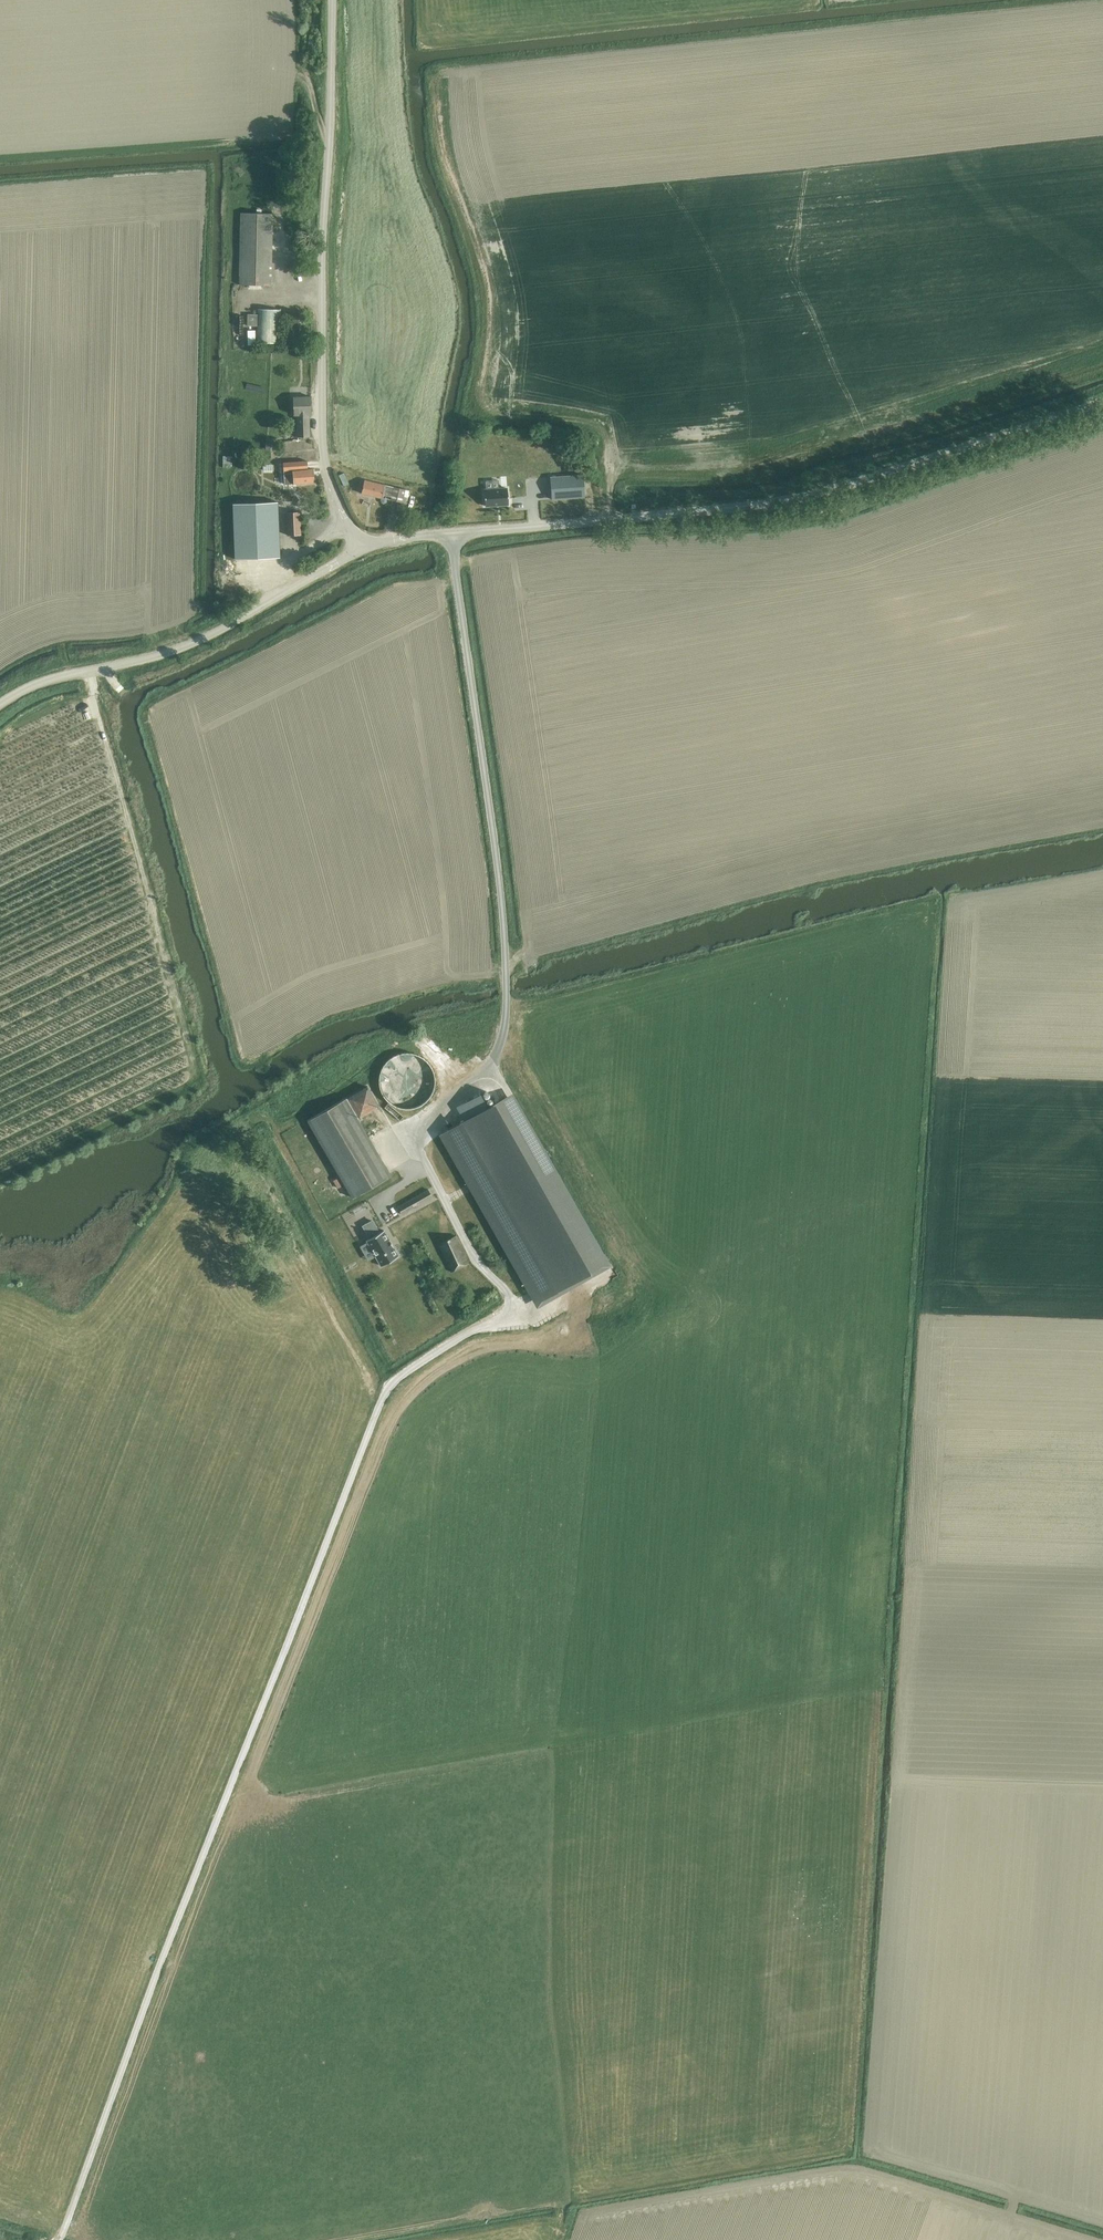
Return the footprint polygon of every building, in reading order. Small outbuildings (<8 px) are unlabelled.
[(271,285),(272,214),(241,213),(239,285),(271,285)] [(247,314),(247,325),(256,326),(256,343),(282,344),(282,309),(256,309),(256,315),(247,314)] [(297,415),(298,436),(310,436),(309,415),(311,415),(310,398),(292,399),(293,415),(297,415)] [(283,426),(283,437),(294,436),(294,426),(283,426)] [(223,455),(223,467),(232,467),(232,456),(223,455)] [(314,482),(313,470),(308,470),(308,462),(285,463),(286,483),(314,482)] [(583,475),(550,477),(552,499),(585,497),(583,475)] [(364,480),(361,495),(383,500),(383,497),(392,499),(391,501),(393,502),(406,505),(409,491),(405,489),(364,480)] [(463,483),(463,497),(474,498),(474,483),(463,483)] [(507,488),(484,490),(485,506),(508,504),(507,488)] [(277,502),(233,504),(235,546),(235,559),(279,558),(277,502)] [(300,512),(286,513),(287,535),(301,534),(300,512)] [(231,576),(245,576),(245,560),(231,560),(231,576)] [(399,1053),(395,1054),(390,1057),(387,1060),(383,1064),(381,1068),(379,1072),(378,1077),(378,1082),(378,1087),(380,1091),(382,1096),(385,1100),(388,1103),(392,1106),(397,1108),(401,1109),(406,1110),(411,1110),(416,1108),(420,1107),(424,1104),(428,1101),(431,1097),(433,1092),(435,1088),(436,1083),(436,1079),(435,1075),(434,1070),(432,1067),(430,1063),(427,1060),(423,1057),(419,1054),(415,1053),(411,1052),(407,1052),(403,1052),(399,1053)] [(391,1175),(357,1118),(378,1106),(367,1086),(346,1099),(346,1098),(307,1120),(353,1198),(391,1175)] [(515,1114),(505,1097),(488,1107),(480,1094),(476,1096),(457,1107),(464,1120),(448,1130),(447,1130),(447,1131),(450,1136),(518,1256),(542,1299),(567,1285),(601,1266),(515,1114)] [(340,1176),(333,1180),(338,1188),(344,1184),(340,1176)] [(433,1198),(428,1189),(398,1207),(403,1215),(433,1198)] [(372,1220),(363,1226),(364,1226),(370,1238),(366,1240),(381,1266),(398,1256),(384,1230),(375,1235),(375,1233),(373,1231),(376,1229),(372,1221),(372,1220)] [(348,1234),(337,1240),(340,1247),(351,1240),(348,1234)] [(469,1264),(456,1236),(438,1244),(451,1272),(469,1264)]
